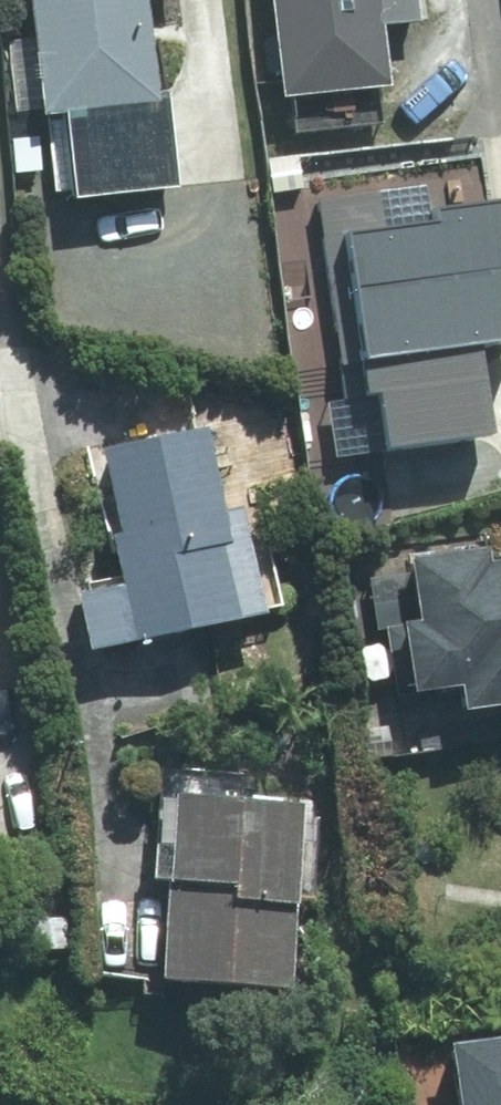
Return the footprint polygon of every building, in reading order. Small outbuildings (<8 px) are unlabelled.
[(34,109),(148,98),(139,0),(23,0),(34,109)] [(272,92),(383,81),(376,21),(402,19),(400,0),(264,0),(272,92)] [(455,316),(500,313),(500,224),(449,228),(455,316)] [(127,639),(259,612),(239,507),(219,510),(203,431),(97,452),(114,536),(106,538),(127,639)] [(392,567),(395,632),(380,632),(383,701),(434,699),(435,715),(500,712),(500,563),(392,567)] [(171,793),(154,974),(283,986),(302,805),(171,793)] [(66,920),(28,918),(26,947),(65,950),(66,920)] [(454,1101),(448,1050),(403,1056),(410,1104),(430,1104),(454,1101)]
